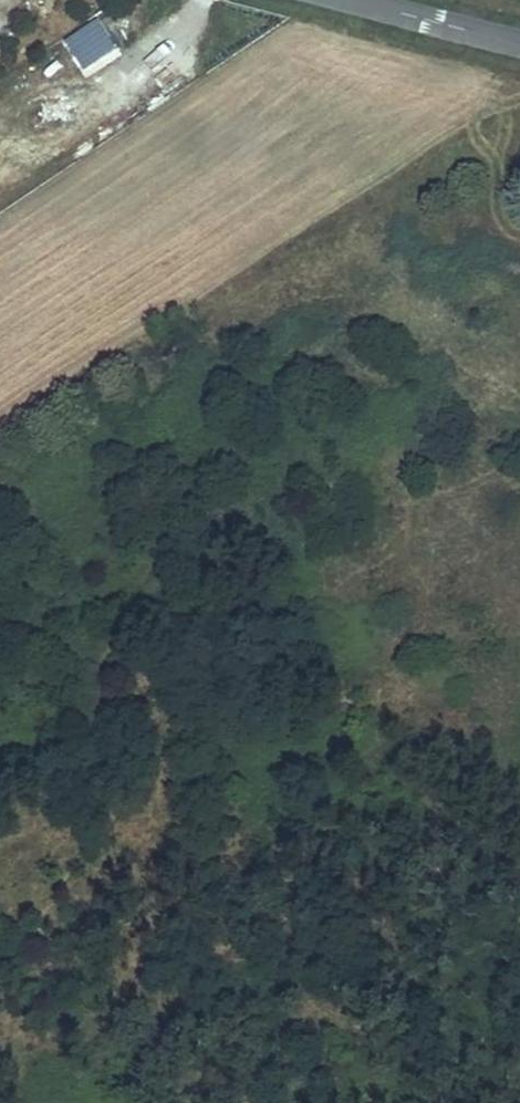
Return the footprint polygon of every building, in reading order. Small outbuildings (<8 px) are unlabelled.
[(60,42),(87,78),(123,52),(96,16),(60,42)]
